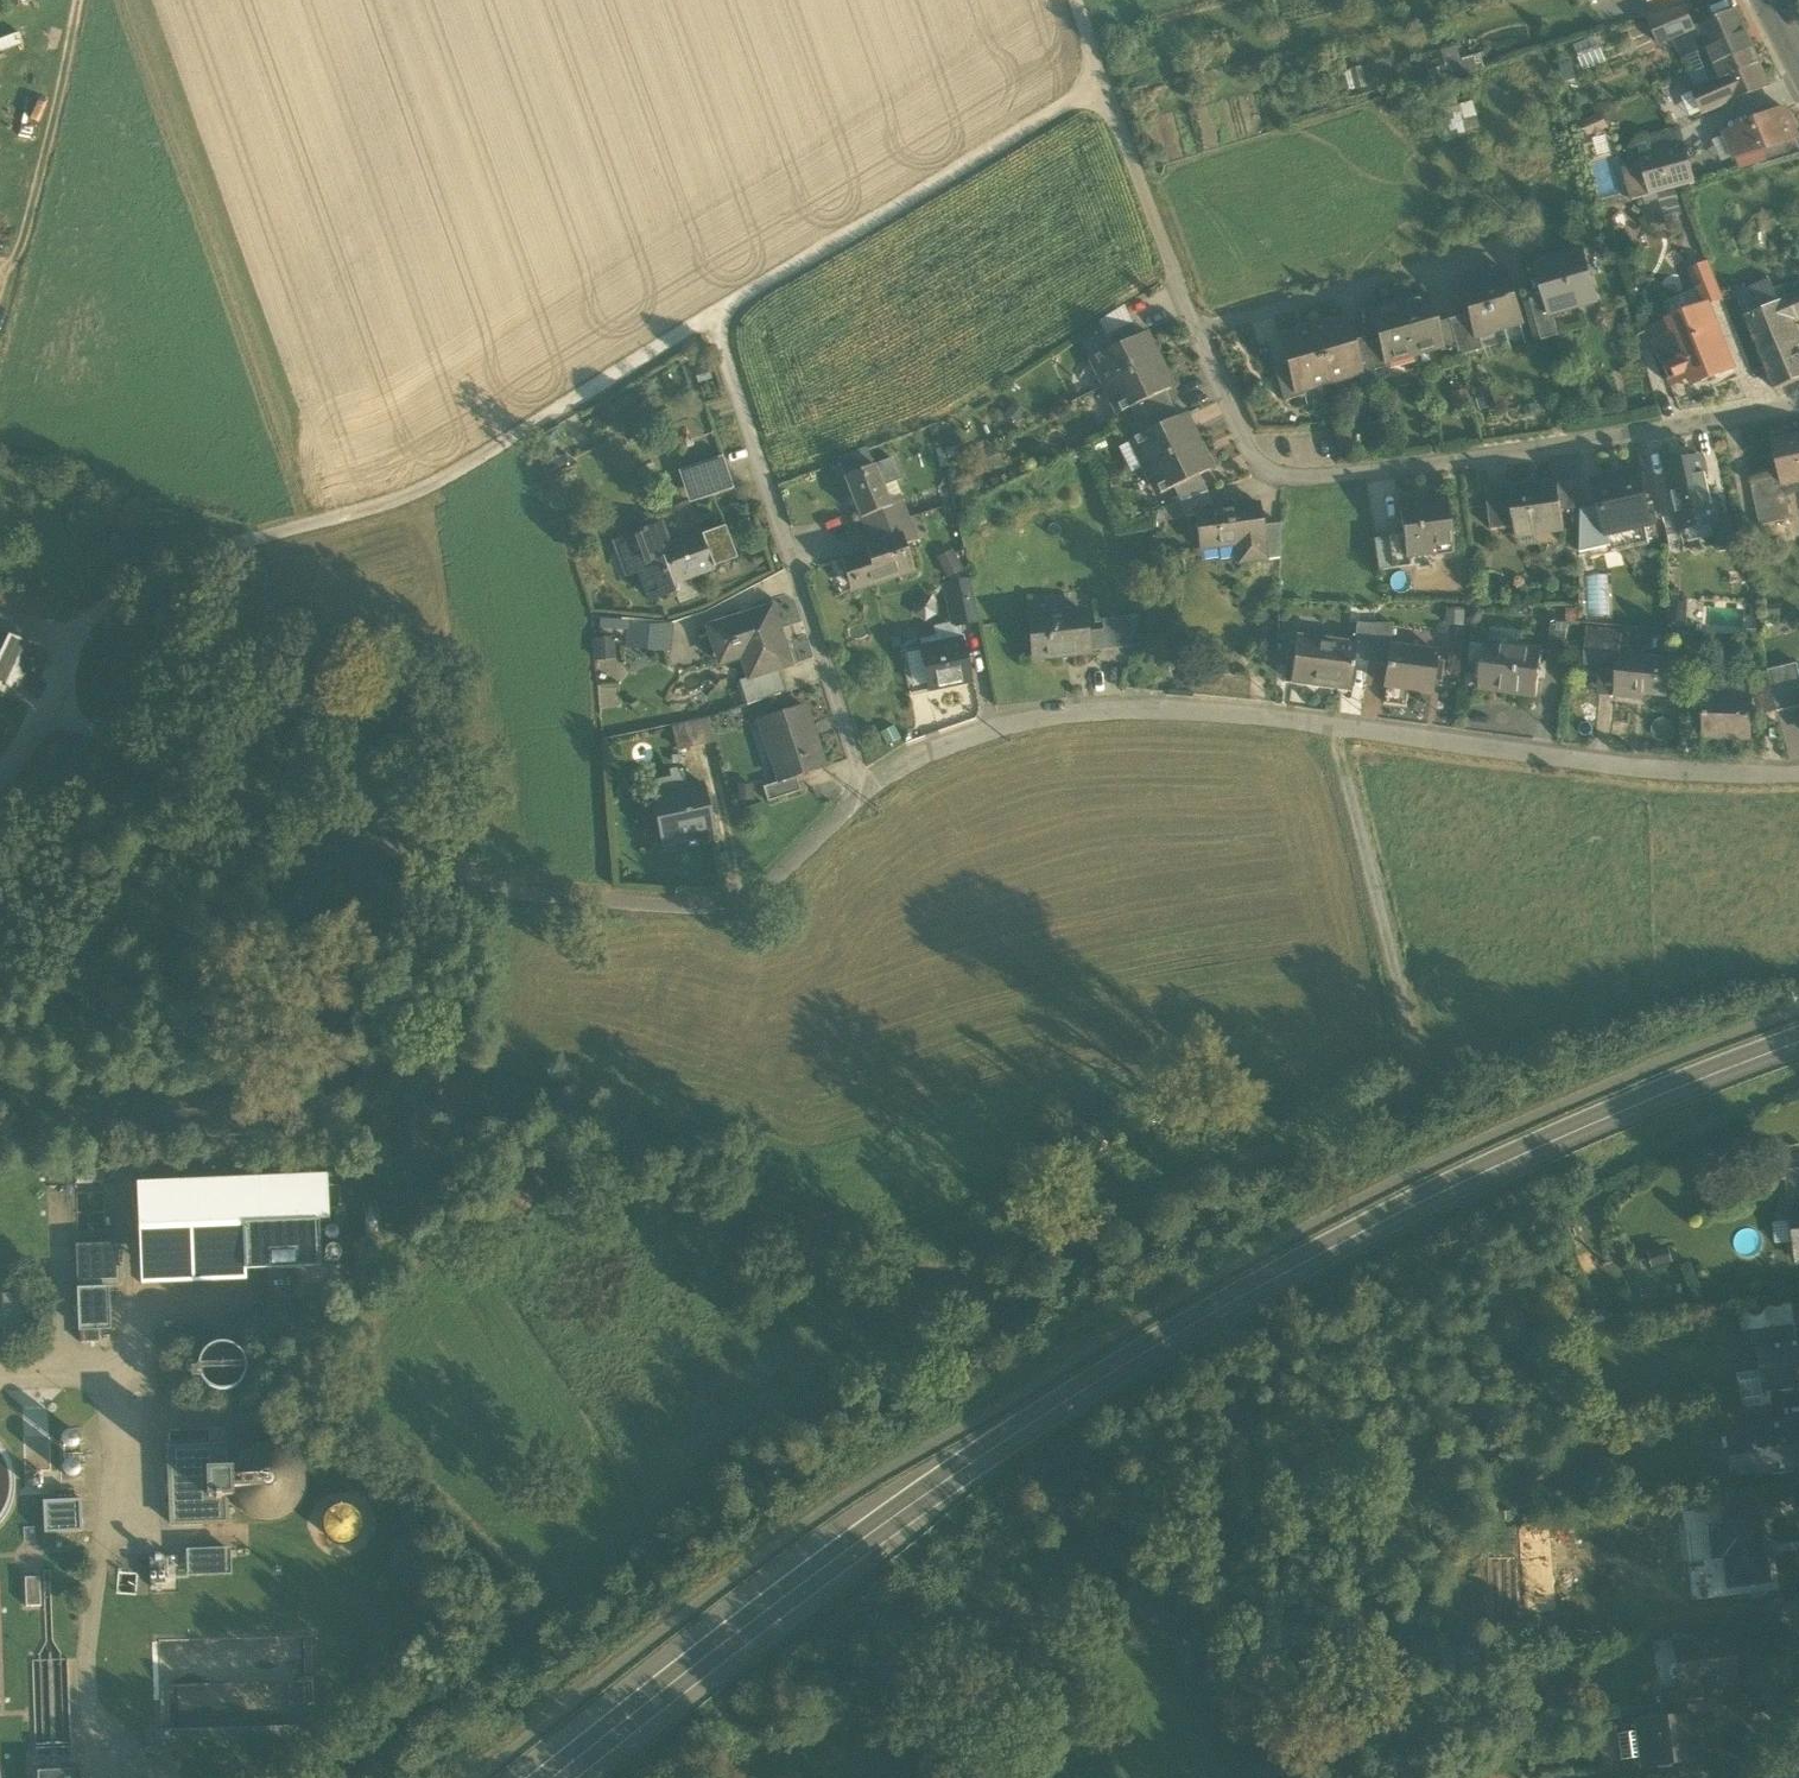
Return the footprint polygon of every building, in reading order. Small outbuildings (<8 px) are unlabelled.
[(1660,45),(1674,40),(1674,38),(1693,30),(1683,7),(1649,18),(1660,45)] [(1710,55),(1714,65),(1752,49),(1737,12),(1699,28),(1708,50),(1700,53),(1702,58),(1710,55)] [(1699,28),(1693,30),(1674,38),(1674,40),(1682,60),(1700,53),(1708,50),(1699,28)] [(1767,85),(1752,49),(1714,65),(1719,76),(1711,79),(1714,85),(1722,82),(1729,101),(1767,85)] [(1698,92),(1706,110),(1729,101),(1722,82),(1714,85),(1698,92)] [(1726,135),(1735,157),(1778,144),(1794,137),(1789,126),(1792,125),(1786,109),(1726,135)] [(1640,157),(1643,167),(1651,196),(1678,188),(1693,184),(1688,163),(1682,145),(1640,157)] [(1635,201),(1651,196),(1643,167),(1628,172),(1635,201)] [(1546,296),(1552,316),(1554,315),(1578,308),(1577,304),(1595,299),(1582,252),(1538,265),(1546,296)] [(1689,271),(1704,308),(1710,305),(1710,306),(1724,300),(1709,263),(1689,271)] [(1468,315),(1474,336),(1476,335),(1475,331),(1491,326),(1493,331),(1522,322),(1508,274),(1499,277),(1499,276),(1485,280),(1485,281),(1460,288),(1468,315)] [(1737,295),(1745,317),(1780,302),(1770,280),(1737,295)] [(1782,301),(1791,322),(1798,319),(1798,294),(1782,301)] [(1530,300),(1542,341),(1560,336),(1554,315),(1552,316),(1546,296),(1530,300)] [(1425,298),(1398,305),(1412,356),(1438,348),(1440,348),(1433,325),(1425,298)] [(1780,302),(1745,317),(1775,390),(1798,381),(1798,342),(1791,322),(1782,301),(1780,302)] [(1386,363),(1412,356),(1398,305),(1371,313),(1379,341),(1385,363),(1386,363)] [(1655,345),(1671,386),(1691,379),(1700,375),(1703,382),(1736,369),(1710,306),(1710,305),(1704,308),(1667,322),(1673,337),(1656,344),(1655,345)] [(1130,324),(1122,307),(1098,322),(1105,336),(1130,324)] [(1468,315),(1447,321),(1455,348),(1457,357),(1481,351),(1476,335),(1474,336),(1468,315)] [(1343,321),(1311,330),(1326,380),(1356,372),(1358,371),(1349,343),(1343,321)] [(1440,353),(1455,348),(1447,321),(1433,325),(1440,348),(1438,348),(1440,353)] [(1650,328),(1656,344),(1673,337),(1667,322),(1667,321),(1650,328)] [(1105,336),(1111,349),(1137,337),(1130,324),(1105,336)] [(1475,331),(1476,335),(1493,331),(1491,326),(1475,331)] [(1326,383),(1326,380),(1311,330),(1279,339),(1287,367),(1294,392),(1296,391),(1326,383)] [(1099,370),(1107,386),(1151,364),(1145,352),(1150,349),(1142,334),(1137,337),(1111,349),(1096,356),(1102,369),(1099,370)] [(1375,381),(1373,372),(1365,344),(1363,339),(1349,343),(1358,371),(1356,372),(1360,385),(1375,381)] [(1379,341),(1365,344),(1373,372),(1388,368),(1386,363),(1385,363),(1379,341)] [(1151,364),(1156,362),(1150,349),(1145,352),(1151,364)] [(1102,369),(1096,356),(1093,358),(1099,370),(1102,369)] [(1156,362),(1151,364),(1156,376),(1162,373),(1156,362)] [(1156,376),(1151,364),(1107,386),(1113,398),(1115,397),(1123,413),(1139,405),(1164,393),(1165,392),(1170,390),(1162,373),(1156,376)] [(1273,371),(1283,403),(1298,398),(1296,391),(1294,392),(1287,367),(1273,371)] [(1700,375),(1691,379),(1694,386),(1703,382),(1700,375)] [(1139,405),(1145,418),(1171,405),(1165,392),(1164,393),(1139,405)] [(1115,397),(1113,398),(1121,414),(1123,413),(1115,397)] [(1179,419),(1171,405),(1145,418),(1152,432),(1179,419)] [(1136,454),(1143,468),(1190,446),(1185,435),(1189,432),(1182,418),(1179,419),(1152,432),(1136,440),(1134,441),(1140,452),(1136,454)] [(1190,446),(1194,443),(1189,432),(1185,435),(1190,446)] [(1784,495),(1798,492),(1798,437),(1772,443),(1781,479),(1784,495)] [(1131,442),(1136,454),(1140,452),(1134,441),(1131,442)] [(1194,443),(1190,446),(1197,460),(1201,458),(1194,443)] [(1197,460),(1190,446),(1143,468),(1151,484),(1154,482),(1161,495),(1173,489),(1198,477),(1208,472),(1201,458),(1197,460)] [(840,461),(846,477),(873,467),(867,450),(840,461)] [(722,456),(688,468),(690,472),(723,460),(722,456)] [(1702,458),(1666,465),(1681,531),(1686,530),(1712,524),(1716,523),(1702,458)] [(690,472),(700,501),(733,490),(723,460),(690,472)] [(892,460),(874,467),(882,487),(900,480),(892,460)] [(887,500),(882,487),(874,467),(873,467),(846,477),(844,478),(861,520),(890,508),(887,500)] [(689,505),(700,501),(690,472),(688,468),(677,472),(689,505)] [(1601,506),(1609,537),(1651,526),(1637,473),(1596,484),(1601,506)] [(1173,489),(1179,503),(1205,493),(1198,477),(1173,489)] [(1753,485),(1760,519),(1788,513),(1784,495),(1781,479),(1753,485)] [(1558,484),(1562,512),(1576,510),(1572,481),(1558,484)] [(1157,497),(1161,495),(1154,482),(1151,484),(1157,497)] [(1515,518),(1517,532),(1564,526),(1562,512),(1558,484),(1511,490),(1515,518)] [(1490,493),(1494,521),(1515,518),(1511,490),(1490,493)] [(1209,516),(1205,493),(1179,503),(1187,519),(1197,518),(1197,517),(1209,516)] [(861,520),(866,533),(907,519),(899,495),(887,500),(890,508),(861,520)] [(1400,532),(1403,560),(1452,554),(1446,501),(1416,504),(1416,507),(1401,508),(1401,506),(1396,507),(1400,532)] [(1234,545),(1239,566),(1264,562),(1262,527),(1260,506),(1220,511),(1220,515),(1209,516),(1197,517),(1197,518),(1200,546),(1207,549),(1234,545)] [(1612,546),(1609,537),(1601,506),(1581,510),(1580,553),(1612,546)] [(915,542),(907,519),(866,533),(871,546),(902,536),(905,545),(915,542)] [(1712,524),(1686,530),(1688,542),(1715,536),(1712,524)] [(1262,527),(1264,562),(1279,559),(1280,525),(1262,527)] [(634,535),(636,540),(647,536),(648,540),(661,535),(658,526),(634,535)] [(724,527),(701,536),(712,568),(736,560),(724,527)] [(1373,536),(1377,570),(1404,566),(1403,560),(1400,532),(1373,536)] [(666,548),(661,535),(648,540),(647,536),(636,540),(623,544),(634,573),(639,571),(650,601),(674,593),(671,583),(659,551),(666,548)] [(701,536),(666,548),(659,551),(671,583),(712,568),(701,536)] [(848,570),(855,590),(899,575),(897,568),(911,563),(905,545),(902,536),(871,546),(873,550),(840,561),(842,567),(848,570)] [(897,568),(899,575),(913,570),(911,563),(897,568)] [(946,583),(954,625),(977,620),(968,579),(946,583)] [(737,650),(745,677),(773,669),(791,664),(775,607),(758,612),(757,608),(728,616),(729,620),(707,626),(714,653),(726,650),(727,652),(737,650)] [(1085,613),(1088,647),(1129,643),(1125,609),(1085,613)] [(1032,616),(1035,658),(1089,653),(1088,647),(1085,613),(1085,611),(1032,616)] [(621,660),(667,664),(670,623),(651,622),(624,620),(621,660)] [(1548,651),(1565,653),(1568,623),(1552,623),(1548,651)] [(1354,661),(1367,663),(1372,626),(1356,625),(1353,649),(1355,649),(1354,661)] [(1392,625),(1372,626),(1367,663),(1385,665),(1387,647),(1390,647),(1392,625)] [(594,658),(616,657),(614,637),(593,638),(594,658)] [(16,688),(34,650),(0,640),(0,681),(16,688)] [(1583,662),(1618,665),(1618,658),(1620,644),(1585,641),(1583,662)] [(1291,684),(1350,691),(1354,661),(1355,649),(1353,649),(1296,642),(1291,684)] [(919,648),(928,690),(970,682),(962,643),(941,647),(940,644),(919,648)] [(1481,688),(1536,696),(1543,651),(1529,648),(1529,651),(1488,645),(1481,688)] [(1382,686),(1433,692),(1438,653),(1390,647),(1387,647),(1385,665),(1382,686)] [(1615,696),(1635,698),(1638,694),(1668,697),(1671,662),(1618,658),(1618,665),(1615,696)] [(1778,711),(1798,706),(1798,673),(1797,663),(1768,670),(1768,672),(1778,711)] [(780,695),(773,669),(745,677),(737,679),(745,707),(780,695)] [(1753,676),(1762,716),(1778,711),(1768,672),(1753,676)] [(922,732),(958,717),(946,689),(910,704),(922,732)] [(1427,693),(1424,720),(1433,721),(1436,694),(1427,693)] [(1705,738),(1750,740),(1753,699),(1699,697),(1698,713),(1706,714),(1705,738)] [(769,751),(779,783),(795,778),(824,768),(804,707),(762,721),(772,751),(769,751)] [(710,720),(685,721),(686,744),(712,743),(710,720)] [(648,782),(661,845),(715,834),(704,785),(674,791),(671,777),(648,782)] [(763,789),(768,802),(799,792),(795,778),(779,783),(763,789)] [(1792,1209),(1792,1207),(1798,1207),(1798,1169),(1785,1171),(1789,1210),(1792,1209)] [(325,1178),(139,1185),(142,1284),(246,1280),(246,1271),(244,1225),(318,1222),(318,1221),(325,1221),(325,1178)] [(244,1225),(246,1271),(320,1268),(318,1222),(244,1225)] [(1777,1224),(1778,1240),(1792,1240),(1792,1223),(1777,1224)] [(77,1247),(79,1286),(118,1284),(116,1245),(77,1247)] [(1027,1260),(1035,1275),(1049,1267),(1041,1253),(1035,1256),(1027,1260)] [(79,1290),(80,1330),(109,1329),(107,1289),(79,1290)] [(12,1332),(22,1326),(26,1315),(23,1303),(14,1296),(2,1295),(0,1296),(0,1332),(12,1332)] [(1793,1312),(1785,1313),(1788,1342),(1797,1341),(1793,1312)] [(1750,1317),(1754,1348),(1765,1347),(1765,1345),(1788,1342),(1785,1313),(1750,1317)] [(230,1345),(229,1344),(229,1326),(213,1326),(213,1345),(207,1349),(201,1356),(198,1364),(198,1373),(202,1382),(207,1387),(215,1391),(223,1392),(231,1391),(239,1386),(244,1380),(246,1371),(246,1361),(242,1354),(237,1348),(230,1345)] [(1771,1392),(1798,1388),(1798,1341),(1797,1341),(1788,1342),(1765,1345),(1765,1347),(1771,1392)] [(1733,1411),(1736,1431),(1745,1430),(1744,1428),(1774,1425),(1773,1419),(1772,1406),(1733,1411)] [(1773,1419),(1774,1425),(1798,1422),(1798,1416),(1773,1419)] [(1750,1476),(1798,1470),(1798,1422),(1774,1425),(1744,1428),(1745,1430),(1748,1454),(1750,1475),(1750,1476)] [(231,1466),(229,1470),(226,1470),(225,1446),(168,1448),(171,1525),(228,1523),(227,1497),(230,1497),(238,1509),(248,1517),(260,1521),(274,1521),(287,1516),(296,1508),(303,1495),(306,1481),(303,1468),(296,1457),(286,1448),(274,1444),(259,1444),(248,1448),(238,1456),(231,1466)] [(1729,1478),(1750,1475),(1748,1454),(1726,1457),(1729,1478)] [(1765,1491),(1723,1496),(1727,1524),(1765,1519),(1768,1519),(1765,1491)] [(44,1533),(82,1532),(81,1499),(43,1501),(44,1533)] [(350,1541),(359,1531),(358,1517),(347,1508),(333,1509),(325,1520),(326,1534),(336,1543),(350,1541)] [(1727,1524),(1706,1527),(1710,1562),(1724,1560),(1728,1589),(1773,1584),(1765,1519),(1727,1524)] [(188,1551),(189,1574),(230,1573),(229,1550),(188,1551)] [(25,1578),(26,1607),(41,1606),(40,1577),(25,1578)] [(1679,1686),(1679,1687),(1701,1684),(1735,1680),(1730,1637),(1673,1644),(1679,1686)] [(216,1711),(215,1681),(165,1683),(166,1713),(216,1711)] [(1659,1689),(1661,1704),(1703,1699),(1701,1684),(1679,1687),(1679,1686),(1659,1689)] [(1621,1734),(1634,1732),(1633,1725),(1662,1721),(1660,1705),(1618,1710),(1621,1734)] [(1633,1725),(1634,1732),(1621,1734),(1617,1734),(1621,1760),(1637,1758),(1639,1767),(1703,1758),(1697,1716),(1662,1721),(1633,1725)]
